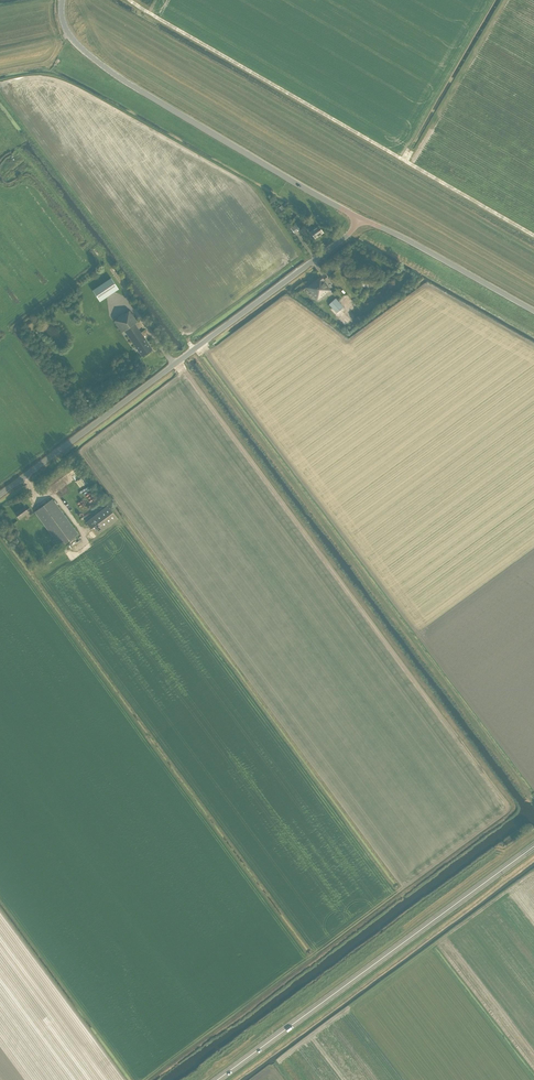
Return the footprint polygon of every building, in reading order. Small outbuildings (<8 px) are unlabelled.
[(318,225),(310,231),(315,239),(323,233),(318,225)] [(305,226),(300,230),(304,236),(309,232),(305,226)] [(343,259),(336,265),(339,269),(346,263),(343,259)] [(329,296),(333,293),(331,291),(323,281),(325,280),(322,277),(308,288),(317,299),(321,297),(323,300),(328,296),(329,296)] [(111,278),(92,291),(99,302),(119,289),(111,278)] [(373,283),(372,282),(362,280),(361,286),(361,287),(361,288),(362,288),(363,288),(363,286),(371,289),(373,283)] [(345,325),(354,317),(335,298),(329,305),(337,313),(335,315),(345,325)] [(142,356),(152,349),(135,324),(138,322),(130,310),(125,314),(125,313),(118,317),(119,318),(115,321),(122,333),(125,331),(142,356)] [(61,548),(79,534),(53,499),(35,512),(61,548)] [(118,519),(108,505),(86,522),(97,535),(118,519)] [(25,506),(15,513),(20,519),(29,513),(30,514),(31,515),(34,513),(30,508),(27,509),(25,506)]
